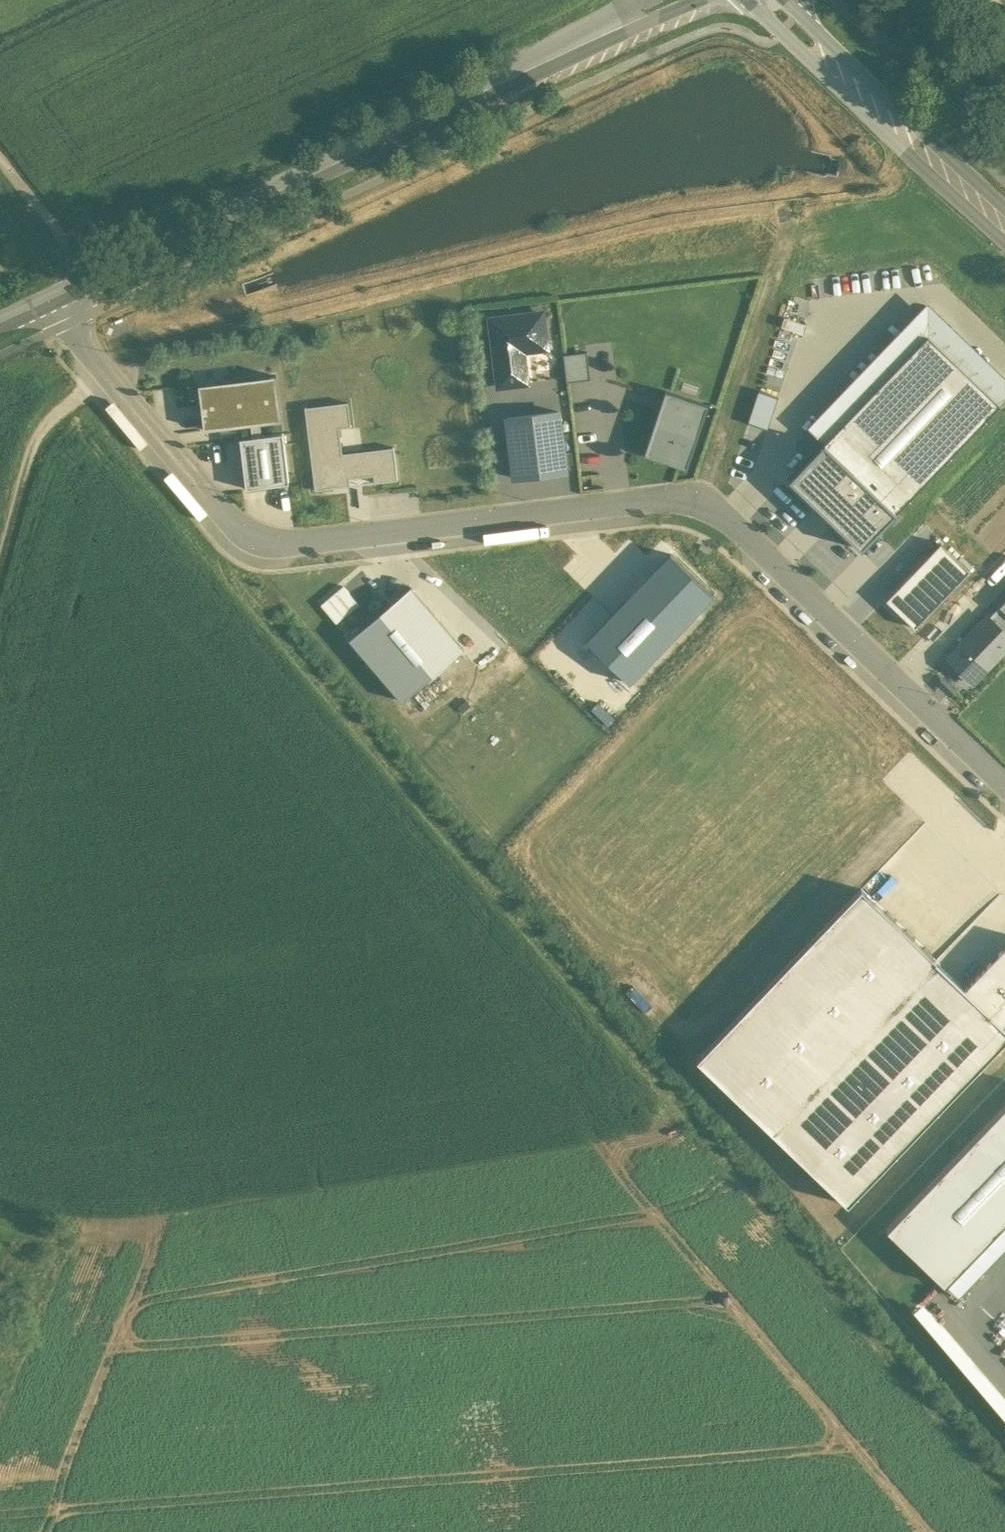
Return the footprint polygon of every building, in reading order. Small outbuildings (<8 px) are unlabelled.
[(938,34),(931,43),(943,44),(938,34)] [(807,426),(824,443),(945,317),(928,300),(807,426)] [(543,312),(491,318),(497,361),(524,357),(523,350),(547,347),(543,312)] [(945,317),(824,443),(790,479),(862,548),(1004,400),(1004,374),(945,317)] [(568,382),(591,379),(588,351),(564,354),(568,382)] [(524,357),(497,361),(500,386),(527,382),(524,357)] [(276,374),(199,384),(205,429),(251,423),(253,436),(262,435),(261,422),(282,419),(276,374)] [(659,411),(645,453),(688,468),(709,404),(667,389),(663,399),(659,411)] [(760,389),(752,414),(771,420),(780,396),(760,389)] [(659,411),(663,399),(659,397),(655,410),(659,411)] [(306,407),(316,489),(327,488),(326,480),(375,474),(376,482),(399,479),(394,446),(343,453),(340,427),(352,425),(349,401),(306,407)] [(507,417),(515,477),(567,471),(559,411),(507,417)] [(253,436),(241,438),(247,488),(290,482),(283,432),(262,435),(253,436)] [(887,599),(916,627),(971,569),(942,542),(887,599)] [(670,552),(586,639),(631,682),(715,594),(670,552)] [(337,623),(359,603),(344,585),(329,598),(325,593),(317,600),(337,623)] [(403,700),(465,649),(413,586),(350,637),(403,700)] [(990,616),(1004,631),(1004,609),(1001,605),(990,616)] [(974,682),(1004,649),(1004,631),(990,616),(988,615),(947,657),(974,682)] [(849,1203),(1004,1040),(1004,1025),(1004,1024),(966,988),(862,888),(698,1059),(849,1203)] [(966,988),(1004,1024),(1004,947),(966,988)] [(888,1228),(947,1284),(1004,1223),(1004,1105),(888,1228)]
